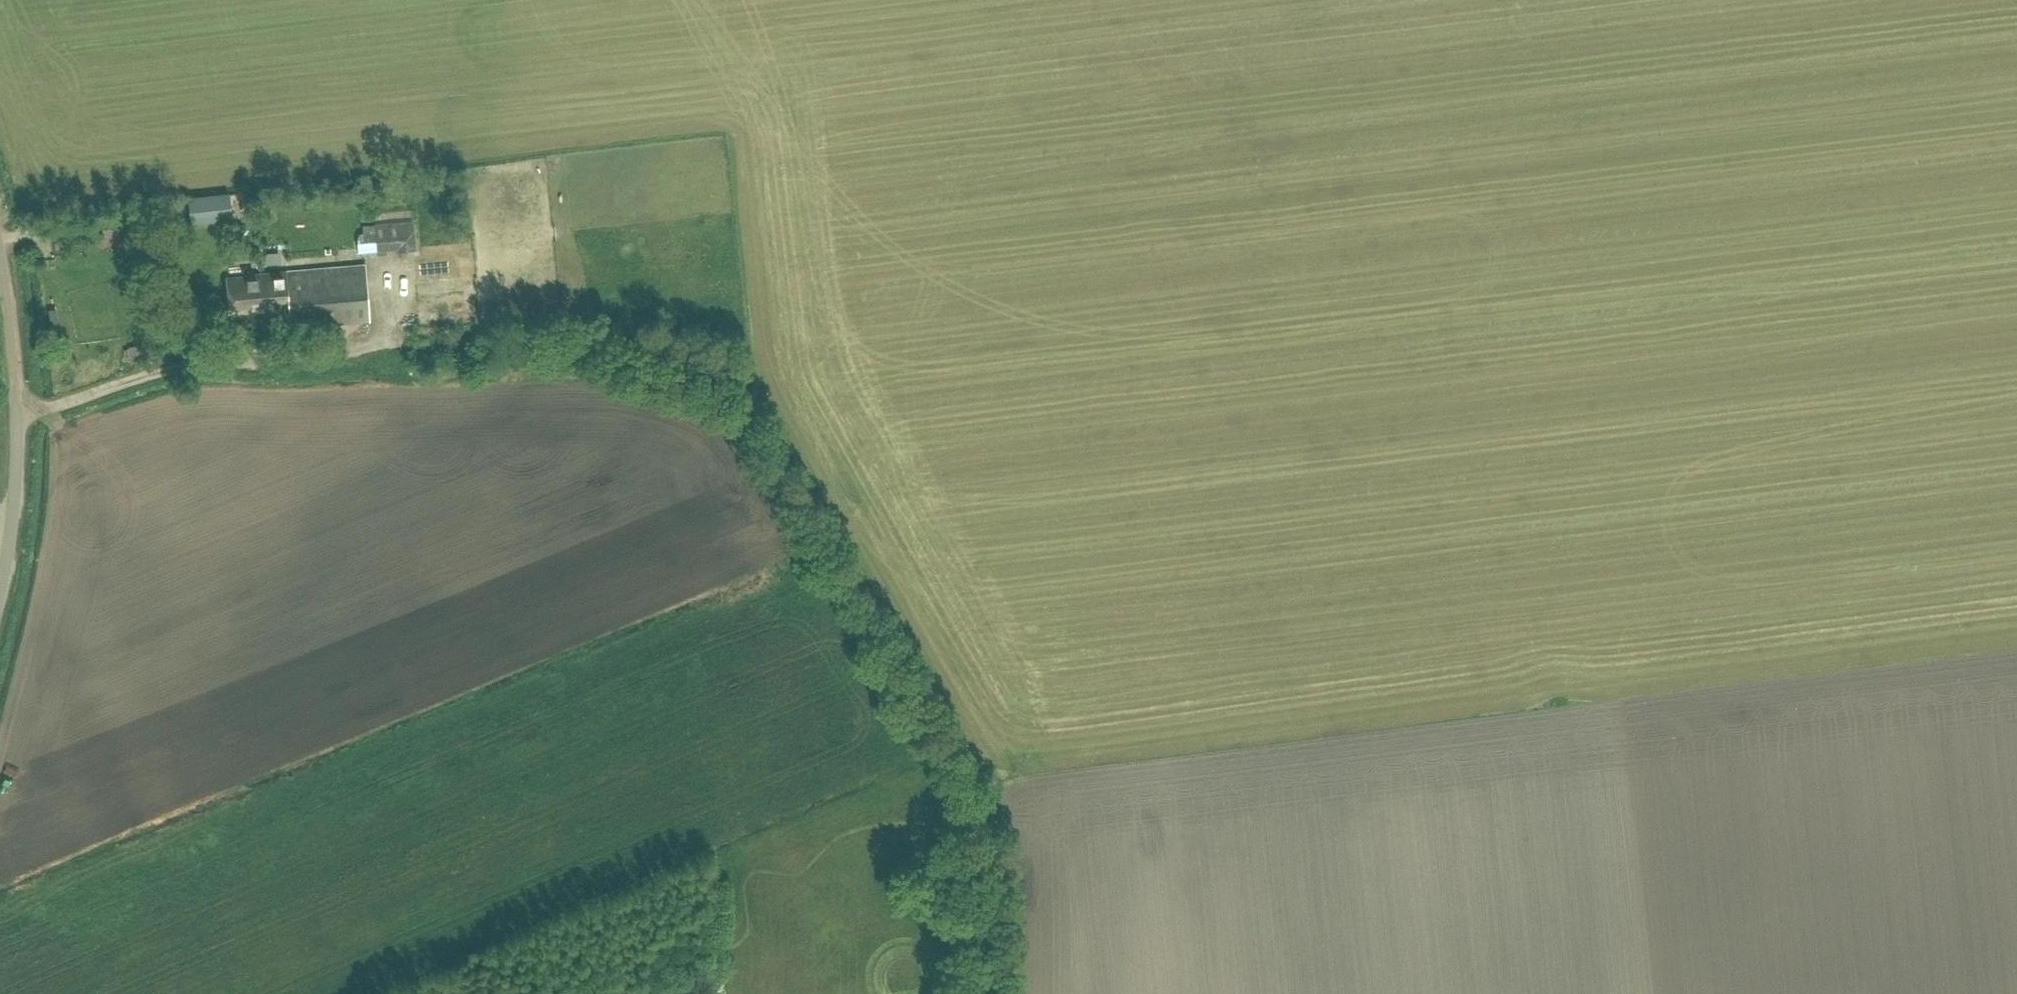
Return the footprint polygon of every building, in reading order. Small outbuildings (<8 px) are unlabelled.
[(232,220),(228,194),(188,199),(191,225),(232,220)] [(412,211),(373,214),(375,228),(362,229),(362,235),(358,236),(359,253),(397,250),(398,254),(415,253),(412,211)] [(268,255),(269,265),(286,264),(286,254),(268,255)] [(267,291),(270,311),(288,309),(289,317),(297,327),(368,321),(364,265),(261,273),(263,291),(267,291)] [(229,314),(270,311),(267,291),(263,291),(261,273),(245,275),(245,276),(226,278),(229,314)]
